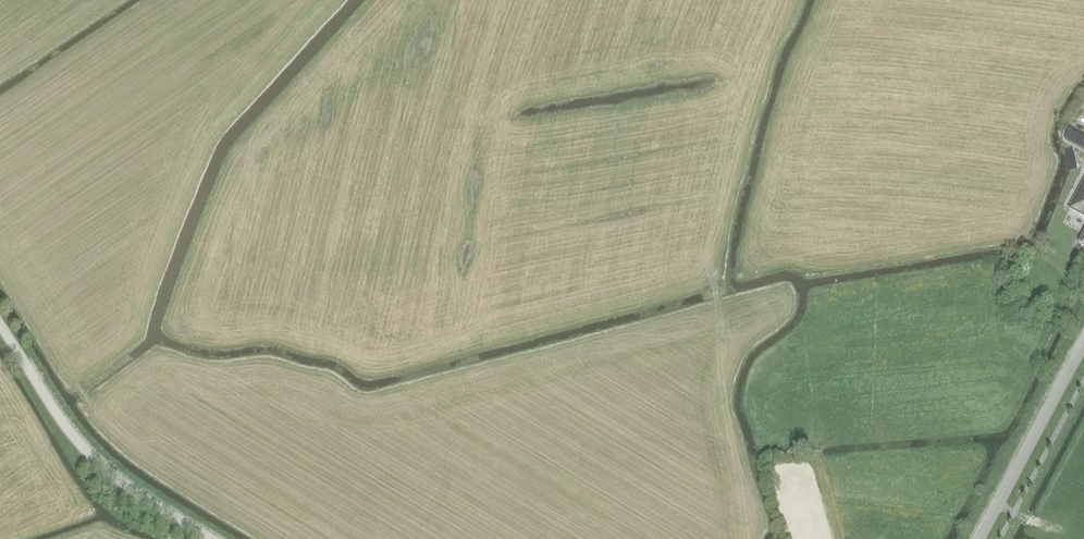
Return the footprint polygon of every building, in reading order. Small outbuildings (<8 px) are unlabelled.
[(1070,131),(1065,140),(1083,150),(1083,139),(1070,131)] [(1069,208),(1083,216),(1083,179),(1069,208)]
